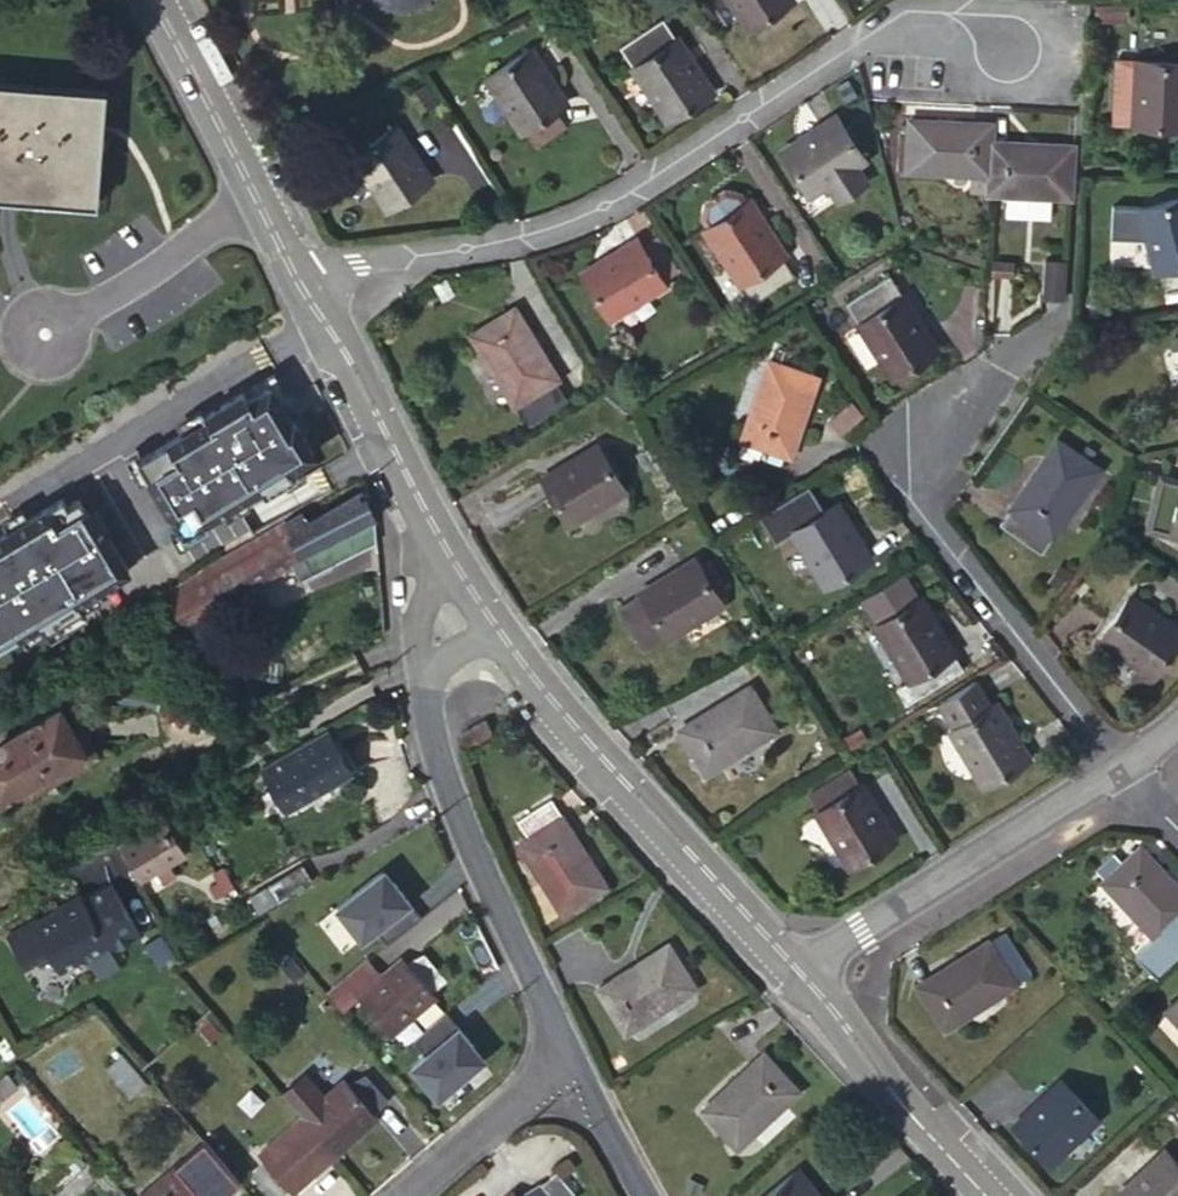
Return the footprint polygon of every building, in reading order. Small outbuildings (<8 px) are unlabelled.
[(366,3),(372,9),(379,11),(383,14),(395,15),(399,15),(405,13),(412,12),(417,10),(423,8),(431,2),(433,0),(365,0),(366,3)] [(791,0),(729,0),(750,30),(792,1),(791,0)] [(1123,5),(1092,3),(1091,19),(1122,22),(1123,5)] [(712,93),(664,20),(620,49),(669,121),(712,93)] [(525,130),(555,110),(565,102),(530,49),(487,77),(523,130),(525,130)] [(1133,126),(1134,62),(1112,62),(1111,125),(1133,126)] [(1134,62),(1133,126),(1177,127),(1177,63),(1134,62)] [(72,95),(0,88),(0,185),(88,193),(93,133),(69,131),(72,95)] [(96,96),(72,95),(69,131),(93,133),(96,96)] [(564,124),(555,110),(525,130),(535,145),(564,124)] [(864,158),(836,115),(783,152),(809,194),(829,180),(859,161),(864,158)] [(990,142),(991,123),(908,120),(906,171),(970,174),(970,194),(988,194),(989,175),(990,142)] [(432,179),(396,126),(353,156),(389,209),(432,179)] [(1049,196),(1070,197),(1072,145),(990,142),(989,175),(988,194),(1006,195),(1049,196)] [(859,161),(829,180),(840,198),(870,178),(859,161)] [(704,217),(710,226),(744,204),(738,195),(724,191),(707,202),(704,217)] [(1049,218),(1049,196),(1006,195),(1005,217),(1049,218)] [(1140,210),(1156,270),(1177,264),(1177,200),(1140,210)] [(782,254),(748,201),(744,204),(710,226),(707,227),(753,301),(791,277),(780,255),(782,254)] [(653,234),(638,242),(664,284),(679,275),(653,234)] [(664,284),(638,242),(636,239),(582,273),(609,318),(665,285),(664,284)] [(985,243),(984,283),(1005,283),(1006,246),(985,243)] [(935,351),(888,277),(847,304),(894,378),(935,351)] [(1095,300),(1084,299),(1084,310),(1095,311),(1095,300)] [(555,378),(513,309),(474,333),(516,402),(520,404),(532,423),(566,402),(554,381),(555,378)] [(741,438),(762,446),(776,451),(789,454),(815,377),(767,362),(741,438)] [(207,417),(139,458),(183,532),(261,485),(266,491),(294,474),(290,467),(314,452),(294,418),(292,420),(270,384),(249,397),(245,389),(205,413),(207,417)] [(1097,469),(1056,439),(999,523),(1040,552),(1097,469)] [(622,489),(595,445),(542,479),(569,524),(622,489)] [(776,451),(762,446),(757,457),(773,462),(776,451)] [(1160,478),(1149,524),(1177,532),(1177,483),(1160,478)] [(758,518),(760,521),(809,490),(807,487),(758,518)] [(760,521),(774,545),(791,534),(825,588),(869,560),(835,505),(823,512),(809,490),(760,521)] [(310,522),(304,511),(204,567),(211,579),(223,601),(306,557),(310,563),(372,528),(369,521),(375,518),(374,514),(361,492),(310,522)] [(41,622),(45,629),(82,607),(78,601),(129,570),(105,530),(100,534),(78,498),(67,505),(62,497),(0,534),(0,647),(41,622)] [(720,603),(694,560),(617,607),(643,650),(720,603)] [(916,599),(901,574),(863,598),(877,623),(874,625),(908,681),(896,688),(905,703),(961,668),(919,599),(916,599)] [(182,623),(223,601),(211,579),(168,602),(182,623)] [(1126,597),(1100,638),(1136,664),(1130,674),(1146,684),(1177,635),(1177,632),(1126,597)] [(679,730),(749,686),(733,660),(662,703),(679,730)] [(975,681),(938,704),(953,728),(951,732),(983,786),(1027,758),(996,703),(990,706),(975,681)] [(775,729),(749,686),(679,730),(706,773),(775,729)] [(12,731),(15,736),(7,742),(4,735),(0,728),(0,803),(28,785),(49,771),(54,778),(96,750),(79,722),(70,726),(56,704),(12,731)] [(467,749),(494,735),(484,718),(459,733),(467,749)] [(15,736),(12,731),(4,735),(7,742),(15,736)] [(352,779),(327,735),(263,771),(289,815),(352,779)] [(33,792),(54,778),(49,771),(28,785),(33,792)] [(892,839),(861,786),(818,813),(850,867),(892,839)] [(562,914),(607,887),(552,798),(516,820),(527,837),(518,843),(562,914)] [(190,857),(170,824),(128,848),(148,882),(190,857)] [(268,883),(278,900),(310,882),(282,830),(186,885),(205,919),(231,904),(268,883)] [(1122,860),(1133,850),(1121,839),(1111,848),(1122,860)] [(1101,880),(1153,935),(1133,952),(1157,978),(1177,958),(1177,886),(1138,844),(1133,850),(1122,860),(1101,880)] [(1122,860),(1111,848),(1090,868),(1101,880),(1122,860)] [(362,939),(376,928),(388,943),(422,917),(396,883),(392,885),(382,872),(337,906),(362,939)] [(242,921),(278,900),(268,883),(231,904),(242,921)] [(87,905),(65,917),(61,910),(38,923),(37,922),(11,937),(27,965),(51,951),(63,972),(83,961),(93,963),(102,981),(124,968),(115,953),(144,936),(117,888),(87,905)] [(65,917),(87,905),(83,898),(61,910),(65,917)] [(995,950),(1009,941),(1003,931),(988,940),(995,950)] [(1015,981),(995,950),(988,940),(987,939),(915,984),(942,1029),(1015,983),(1015,981)] [(1029,972),(1009,941),(995,950),(1015,981),(1029,972)] [(184,960),(175,943),(153,955),(163,972),(184,960)] [(694,987),(666,943),(597,985),(626,1031),(694,987)] [(367,957),(334,986),(351,1004),(360,995),(393,1031),(433,995),(428,989),(442,977),(422,954),(409,967),(400,957),(381,974),(367,957)] [(334,986),(329,992),(345,1009),(351,1004),(334,986)] [(1166,1008),(1177,1020),(1177,996),(1166,1008)] [(460,1027),(411,1068),(440,1102),(488,1060),(460,1027)] [(795,1090),(761,1053),(701,1109),(736,1146),(795,1090)] [(145,1084),(119,1054),(105,1067),(131,1095),(145,1084)] [(344,1078),(324,1095),(305,1072),(282,1091),(302,1115),(336,1154),(379,1118),(373,1111),(385,1100),(364,1077),(352,1087),(344,1078)] [(0,1082),(0,1103),(0,1104),(21,1086),(11,1073),(0,1082)] [(1095,1117),(1061,1079),(1013,1125),(1048,1163),(1095,1117)] [(336,1154),(302,1115),(260,1151),(268,1160),(253,1172),(274,1195),(288,1184),(294,1191),(336,1154)] [(137,1195),(220,1195),(239,1181),(204,1139),(137,1195)] [(1166,1148),(1117,1193),(1120,1195),(1177,1195),(1177,1161),(1166,1148)] [(793,1168),(760,1195),(817,1195),(793,1168)] [(553,1195),(575,1195),(576,1195),(555,1171),(541,1182),(553,1195)] [(537,1184),(524,1195),(547,1195),(537,1184)]
